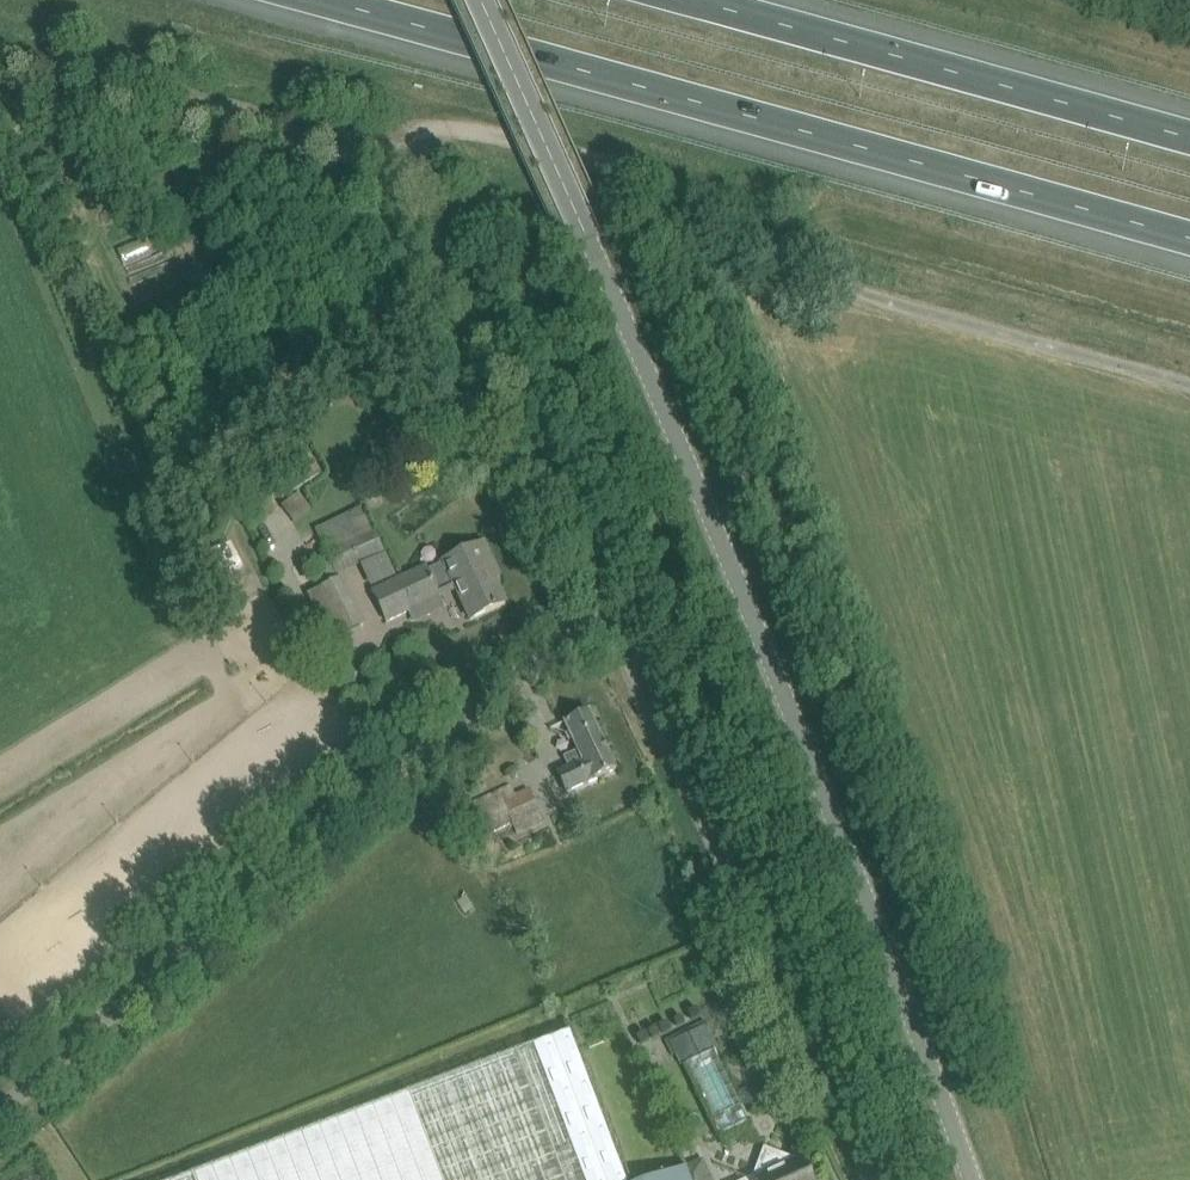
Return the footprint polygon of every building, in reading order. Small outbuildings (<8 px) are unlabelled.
[(489,194),(493,203),(498,201),(494,192),(489,194)] [(337,574),(338,576),(385,555),(374,531),(370,532),(356,539),(327,553),(328,556),(337,574)] [(374,594),(377,601),(387,622),(439,598),(437,594),(455,586),(471,620),(505,604),(489,569),(493,567),(483,545),(429,570),(428,569),(374,594)] [(328,556),(319,560),(328,578),(337,574),(328,556)] [(355,629),(334,584),(308,596),(329,642),(355,629)] [(565,723),(578,752),(564,758),(568,768),(558,773),(567,793),(616,770),(589,712),(565,723)] [(499,793),(464,809),(474,831),(478,841),(514,825),(518,834),(522,832),(544,822),(529,790),(503,802),(499,793)] [(476,912),(465,895),(457,899),(466,917),(476,912)] [(720,1049),(708,1023),(670,1042),(681,1068),(687,1065),(714,1052),(720,1049)] [(188,1179),(625,1179),(570,1035),(193,1178),(188,1179)] [(714,1052),(687,1065),(721,1135),(748,1122),(740,1105),(733,1092),(714,1052)] [(752,1099),(746,1086),(733,1092),(740,1105),(752,1099)] [(800,1162),(794,1165),(767,1155),(758,1179),(808,1179),(800,1162)] [(686,1170),(659,1179),(690,1179),(686,1170)]
